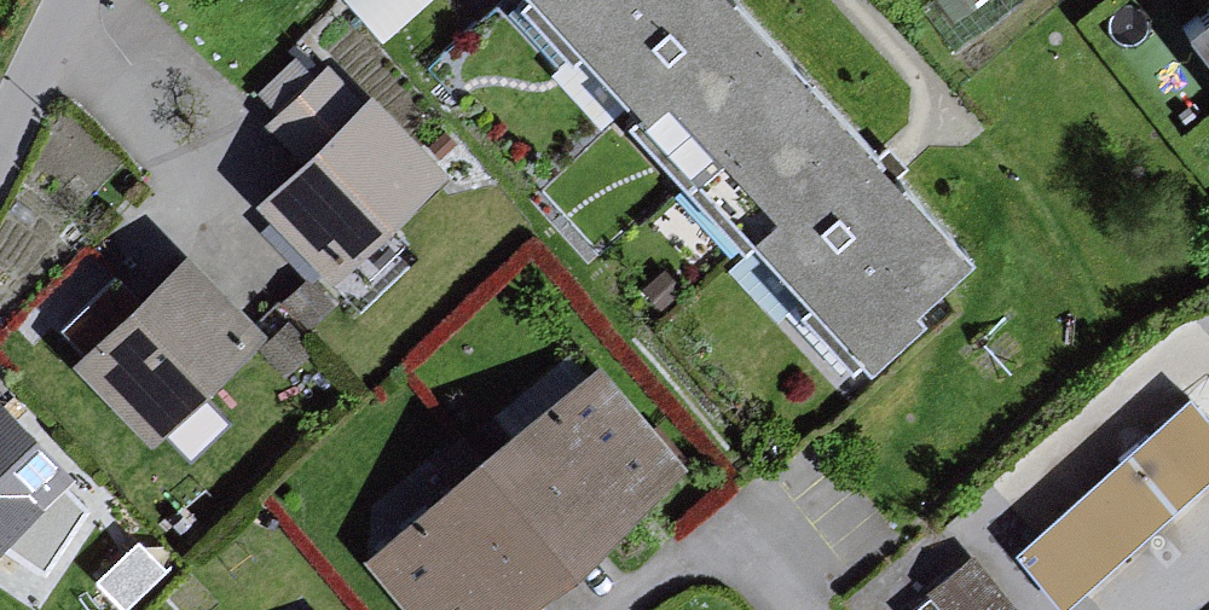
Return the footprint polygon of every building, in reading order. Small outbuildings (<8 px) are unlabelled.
[(387,31),(421,0),(358,0),(387,31)] [(862,362),(971,266),(885,169),(736,0),(543,0),(862,362)] [(1182,26),(1208,62),(1208,5),(1182,26)] [(284,116),(271,128),(310,169),(268,209),(335,279),(444,176),(374,103),(364,114),(329,75),(316,86),(297,66),(265,96),(284,116)] [(151,305),(82,371),(151,441),(259,337),(190,267),(151,305)] [(376,564),(415,609),(515,609),(637,508),(679,473),(598,378),(376,564)] [(1023,558),(1069,608),(1208,482),(1208,432),(1189,410),(1023,558)] [(62,484),(0,420),(0,543),(62,484)] [(973,563),(928,596),(934,602),(924,609),(1013,609),(973,563)]
